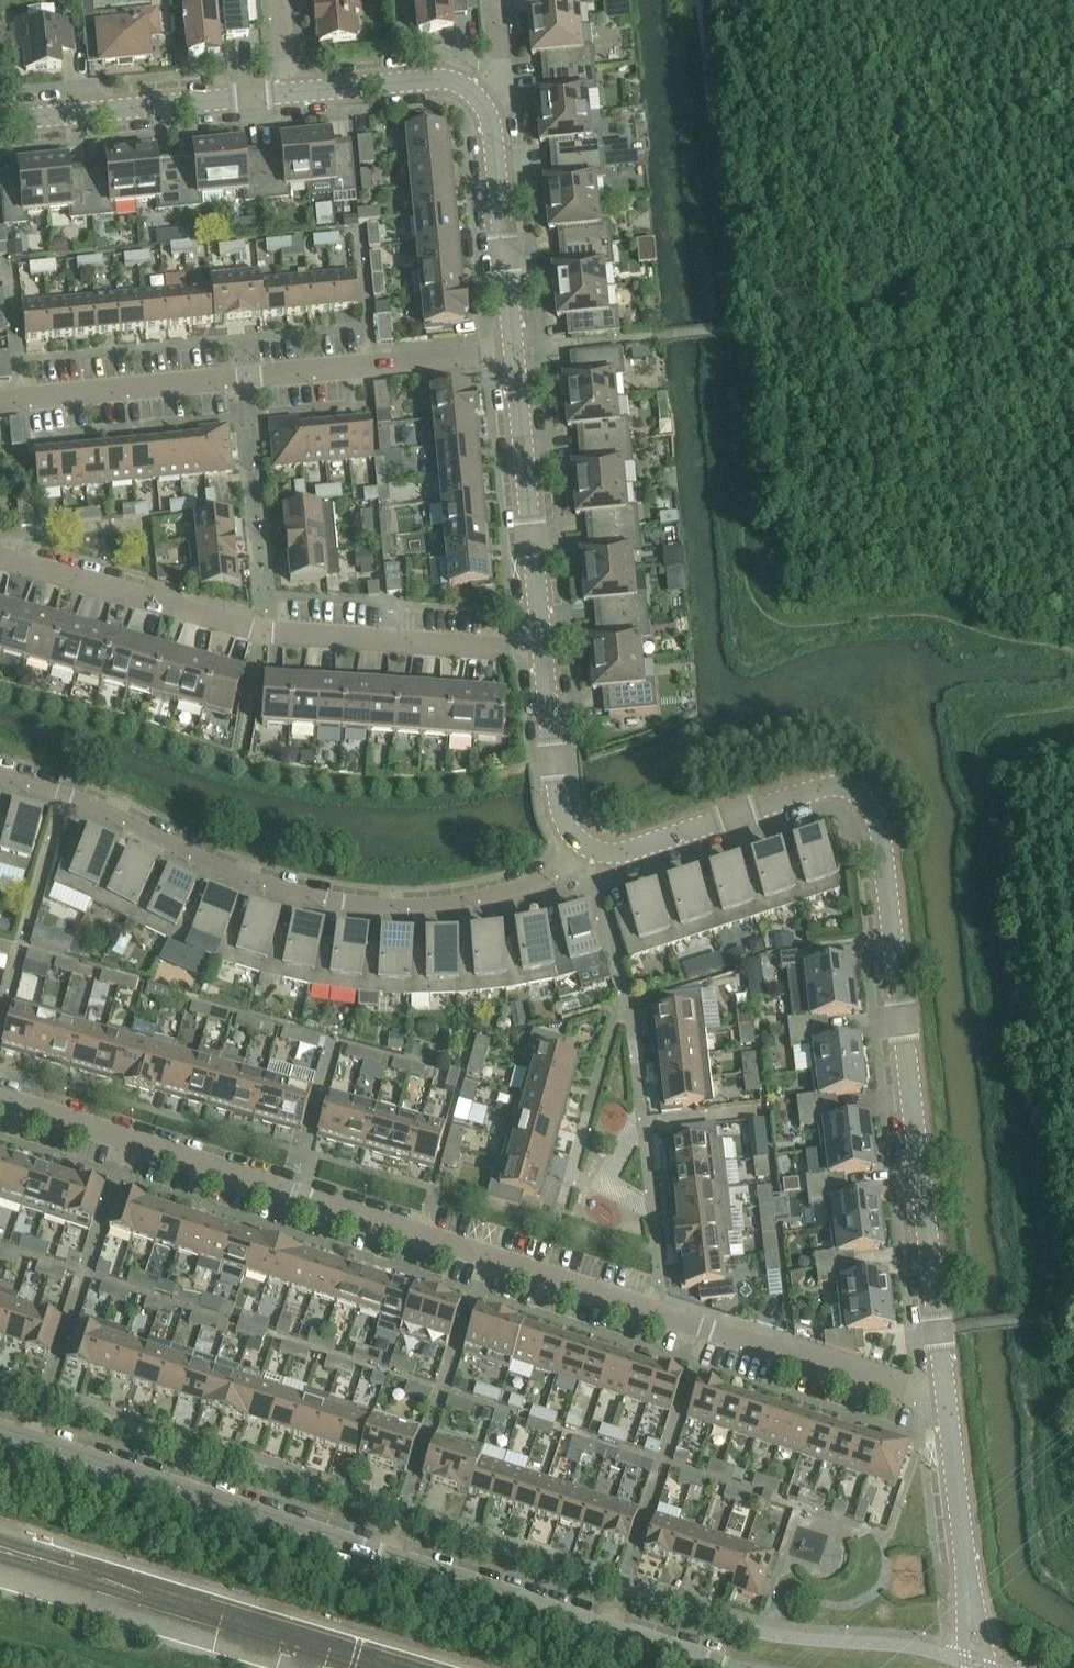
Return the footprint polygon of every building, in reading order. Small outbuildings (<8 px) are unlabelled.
[(316,10),(314,11),(316,26),(318,26),(319,45),(356,42),(355,37),(359,36),(358,22),(354,22),(353,16),(361,15),(360,0),(315,0),(316,10)] [(467,17),(466,0),(416,0),(416,1),(415,1),(419,36),(453,32),(452,18),(467,17)] [(576,6),(587,5),(586,0),(539,0),(540,7),(528,8),(530,33),(578,28),(576,6)] [(184,14),(185,24),(183,24),(183,28),(185,28),(188,58),(220,55),(219,42),(248,39),(245,2),(223,4),(224,19),(217,20),(216,11),(184,14)] [(97,19),(84,21),(86,45),(99,44),(102,67),(120,65),(120,67),(131,67),(131,64),(149,62),(147,40),(160,39),(158,12),(139,14),(135,19),(135,25),(133,25),(133,28),(98,31),(97,19)] [(27,74),(61,70),(59,48),(72,47),(70,21),(56,22),(57,27),(30,29),(29,25),(11,26),(13,53),(25,52),(27,74)] [(593,71),(591,49),(581,50),(578,28),(530,33),(533,58),(544,56),(546,76),(593,71)] [(587,116),(585,94),(595,93),(593,71),(546,76),(548,95),(536,96),(539,120),(587,116)] [(602,158),(600,137),(589,138),(587,116),(539,120),(541,145),(553,144),(555,163),(602,158)] [(447,159),(446,150),(450,150),(448,126),(428,128),(428,132),(406,135),(408,163),(447,159)] [(330,137),(306,139),(310,187),(311,187),(312,198),(333,196),(356,194),(351,147),(331,149),(330,137)] [(310,187),(306,139),(281,142),(282,153),(263,155),(267,202),(289,200),(288,190),(310,187)] [(357,140),(360,168),(375,166),(372,139),(357,140)] [(263,155),(244,157),(243,145),(218,148),(223,196),(245,194),(246,204),(267,202),(263,155)] [(223,196),(218,148),(194,150),(195,162),(176,164),(180,211),(202,209),(201,198),(223,196)] [(176,164),(156,166),(155,154),(131,156),(135,204),(157,202),(158,213),(180,211),(176,164)] [(135,204),(131,156),(106,159),(107,170),(88,172),(93,219),(115,217),(113,207),(135,204)] [(595,203),(593,181),(604,180),(602,158),(555,163),(557,182),(545,183),(547,208),(595,203)] [(454,186),(452,168),(448,168),(447,159),(408,163),(411,191),(454,186)] [(88,172),(69,174),(68,162),(43,165),(48,213),(70,211),(71,221),(93,219),(88,172)] [(43,165),(19,167),(20,179),(0,181),(5,228),(27,225),(26,215),(48,213),(43,165)] [(371,172),(361,173),(362,184),(363,195),(373,194),(372,183),(371,172)] [(453,214),(452,206),(456,205),(454,186),(411,191),(414,218),(453,214)] [(610,246),(608,224),(598,225),(595,203),(547,208),(550,232),(561,231),(563,250),(610,246)] [(368,212),(358,213),(359,223),(367,223),(370,222),(380,221),(379,210),(368,212)] [(459,241),(457,223),(453,223),(453,214),(414,218),(417,246),(459,241)] [(357,218),(344,219),(345,229),(358,228),(357,218)] [(259,221),(227,224),(228,237),(260,234),(259,221)] [(378,227),(367,228),(368,239),(370,250),(380,249),(379,238),(378,227)] [(192,228),(183,229),(183,230),(184,244),(194,243),(192,228)] [(182,231),(156,234),(157,248),(173,245),(183,245),(182,231)] [(327,249),(340,248),(339,237),(326,238),(327,249)] [(327,249),(326,238),(314,239),(315,250),(327,249)] [(67,241),(52,243),(54,256),(68,254),(67,241)] [(280,254),(293,253),(292,241),(279,243),(280,254)] [(458,269),(457,261),(461,260),(459,241),(417,246),(419,273),(458,269)] [(22,243),(8,244),(9,260),(23,259),(22,243)] [(280,254),(279,243),(266,244),(267,255),(280,254)] [(185,256),(198,255),(197,244),(184,245),(185,256)] [(185,256),(184,245),(171,246),(172,258),(185,256)] [(235,258),(246,257),(245,246),(232,247),(233,258),(235,258)] [(604,291),(602,269),(612,268),(610,246),(563,250),(565,270),(553,271),(556,295),(604,291)] [(233,258),(232,247),(219,248),(220,259),(232,258),(233,258)] [(138,267),(151,266),(150,255),(137,256),(138,267)] [(138,267),(137,256),(124,257),(125,269),(138,267)] [(246,265),(246,257),(235,258),(236,266),(246,265)] [(383,277),(381,258),(370,259),(372,278),(383,277)] [(91,272),(104,271),(103,260),(90,261),(91,272)] [(91,272),(90,261),(77,262),(78,273),(91,272)] [(57,275),(56,264),(43,265),(44,276),(57,275)] [(44,276),(43,265),(30,267),(31,278),(44,276)] [(464,296),(463,278),(459,278),(458,269),(419,273),(422,300),(464,296)] [(657,272),(644,272),(645,285),(658,284),(657,272)] [(260,283),(259,274),(210,279),(211,288),(212,288),(215,326),(224,325),(224,326),(254,323),(254,322),(263,321),(259,283),(260,283)] [(358,311),(354,274),(330,277),(334,313),(358,311)] [(334,313),(330,277),(306,279),(310,316),(334,313)] [(385,295),(383,277),(372,278),(374,296),(385,295)] [(310,316),(306,279),(283,281),(287,318),(310,316)] [(287,318),(283,281),(260,283),(259,283),(263,321),(264,321),(264,320),(287,318)] [(212,288),(211,288),(188,290),(192,327),(215,325),(215,326),(212,288)] [(192,327),(188,290),(165,293),(168,329),(192,327)] [(606,313),(604,291),(556,295),(558,320),(570,319),(572,339),(619,334),(617,312),(606,313)] [(168,329),(165,293),(141,295),(144,332),(168,329)] [(144,332),(141,295),(117,297),(121,334),(144,332)] [(465,296),(464,296),(422,300),(425,333),(442,332),(442,327),(463,325),(463,317),(468,317),(465,296)] [(121,334),(117,297),(94,299),(97,336),(121,334)] [(97,336),(94,299),(70,302),(74,338),(97,336)] [(74,338),(70,302),(47,304),(50,341),(74,338)] [(50,341),(47,304),(22,306),(26,343),(50,341)] [(655,315),(644,316),(645,328),(656,327),(655,315)] [(379,347),(394,345),(391,317),(376,319),(379,347)] [(615,401),(612,378),(623,377),(620,351),(574,356),(576,380),(564,381),(566,405),(615,401)] [(9,354),(0,355),(0,383),(12,382),(9,354)] [(376,414),(391,412),(388,385),(374,386),(376,414)] [(477,418),(475,398),(470,398),(470,390),(448,392),(448,388),(431,389),(434,422),(477,418)] [(629,442),(627,421),(617,422),(615,401),(566,405),(569,430),(581,429),(582,447),(629,442)] [(475,446),(474,437),(478,437),(476,419),(477,419),(477,418),(434,422),(436,450),(475,446)] [(27,448),(25,420),(10,422),(12,449),(27,448)] [(300,431),(299,422),(270,425),(274,471),(303,468),(299,431),(300,431)] [(350,464),(374,461),(370,424),(346,427),(350,464)] [(350,464),(346,427),(323,429),(326,466),(350,464)] [(204,478),(233,475),(228,429),(199,431),(200,441),(201,441),(204,478)] [(323,429),(300,431),(299,431),(303,468),(326,466),(323,429)] [(379,437),(381,455),(391,454),(389,436),(379,437)] [(201,441),(200,441),(177,443),(181,480),(204,478),(201,441)] [(623,488),(621,466),(631,465),(629,442),(582,447),(584,467),(572,468),(575,493),(623,488)] [(181,480),(177,443),(153,445),(157,482),(181,480)] [(157,482),(153,445),(130,448),(133,484),(157,482)] [(482,473),(480,454),(476,455),(475,446),(436,450),(439,477),(482,473)] [(133,484),(130,448),(106,450),(110,487),(133,484)] [(110,487),(106,450),(83,452),(86,489),(110,487)] [(86,489),(83,452),(59,454),(62,491),(86,489)] [(62,491),(59,454),(35,457),(38,494),(62,491)] [(388,482),(386,464),(375,465),(377,484),(388,482)] [(10,468),(12,484),(26,482),(24,466),(10,468)] [(480,501),(479,492),(483,492),(482,473),(439,477),(442,505),(480,501)] [(389,501),(388,482),(377,484),(379,502),(389,501)] [(306,503),(304,484),(294,485),(296,503),(306,503)] [(329,500),(342,499),(341,488),(328,489),(329,500)] [(638,531),(636,509),(625,510),(623,488),(575,493),(577,517),(589,516),(591,535),(638,531)] [(329,500),(328,489),(315,491),(316,502),(329,500)] [(364,492),(365,504),(378,502),(377,491),(364,492)] [(208,512),(217,511),(215,493),(206,494),(208,512)] [(35,529),(32,501),(18,503),(20,530),(35,529)] [(487,528),(485,510),(481,510),(480,501),(442,505),(444,532),(487,528)] [(184,515),(197,513),(196,502),(183,503),(184,515)] [(184,515),(183,503),(170,505),(171,516),(184,515)] [(137,519),(149,518),(148,507),(136,508),(137,519)] [(335,531),(333,507),(284,512),(286,536),(335,531)] [(137,519),(136,508),(123,509),(124,520),(137,519)] [(102,522),(101,511),(88,512),(90,524),(102,522)] [(90,524),(88,512),(76,514),(77,525),(90,524)] [(373,528),(372,514),(361,515),(362,529),(373,528)] [(53,516),(40,517),(42,528),(55,527),(53,516)] [(234,541),(232,516),(195,520),(197,544),(234,541)] [(392,538),(391,519),(380,520),(381,539),(392,538)] [(362,529),(363,543),(375,542),(373,528),(362,529)] [(486,556),(485,547),(489,547),(487,528),(444,532),(447,560),(486,556)] [(337,555),(335,531),(286,536),(288,559),(337,555)] [(632,576),(629,553),(640,552),(638,531),(591,535),(593,555),(581,556),(583,580),(632,576)] [(166,547),(164,533),(153,534),(155,548),(166,547)] [(394,556),(392,538),(381,539),(383,557),(394,556)] [(236,564),(234,541),(197,544),(189,545),(191,569),(199,568),(236,564)] [(156,562),(167,561),(166,547),(155,548),(156,562)] [(290,584),(340,579),(337,555),(288,559),(290,584)] [(450,588),(472,586),(472,591),(493,589),(490,565),(487,565),(486,556),(447,560),(450,588)] [(199,568),(202,592),(238,589),(236,564),(199,568)] [(402,595),(399,567),(385,569),(387,596),(402,595)] [(169,582),(168,571),(157,572),(158,583),(169,582)] [(646,618),(644,596),(634,597),(632,576),(583,580),(586,605),(597,604),(599,623),(646,618)] [(379,585),(368,586),(369,599),(380,598),(379,585)] [(0,602),(0,657),(14,606),(0,602)] [(40,613),(14,606),(0,657),(26,664),(40,613)] [(65,620),(40,613),(26,664),(51,671),(65,620)] [(640,663),(638,641),(648,640),(646,618),(599,623),(601,642),(589,643),(592,668),(640,663)] [(90,627),(65,620),(51,671),(76,678),(90,627)] [(116,634),(90,627),(76,678),(102,685),(116,634)] [(141,641),(116,634),(102,685),(127,692),(141,641)] [(167,648),(141,641),(127,692),(153,699),(167,648)] [(192,655),(167,648),(153,699),(178,706),(192,655)] [(217,662),(192,655),(178,706),(203,713),(217,662)] [(244,670),(217,662),(203,713),(230,720),(244,670)] [(608,715),(655,710),(653,684),(642,685),(640,663),(592,668),(594,692),(606,691),(608,715)] [(293,677),(266,675),(263,728),(290,729),(293,677)] [(320,679),(293,677),(290,729),(316,731),(320,679)] [(346,681),(320,679),(316,731),(343,733),(346,681)] [(373,683),(346,681),(343,733),(369,735),(373,683)] [(399,684),(373,683),(369,735),(395,737),(399,684)] [(425,686),(399,684),(395,737),(422,738),(425,686)] [(452,688),(425,686),(422,738),(448,740),(452,688)] [(478,690),(452,688),(448,740),(475,742),(478,690)] [(475,742),(501,744),(505,692),(478,690),(475,742)] [(26,877),(42,823),(13,815),(11,820),(0,817),(0,869),(26,877)] [(113,859),(115,853),(87,841),(85,846),(70,840),(54,887),(92,904),(112,858),(113,859)] [(797,907),(840,893),(834,875),(838,874),(838,875),(839,875),(836,846),(835,846),(835,847),(825,850),(822,840),(793,849),(795,855),(782,859),(782,860),(797,907)] [(782,859),(780,854),(751,863),(753,869),(741,873),(740,873),(755,921),(797,907),(782,860),(782,859)] [(125,865),(113,859),(112,858),(92,904),(129,923),(151,879),(152,879),(155,874),(128,859),(125,865)] [(741,873),(739,867),(710,877),(711,882),(699,887),(698,887),(713,934),(755,921),(740,873),(741,873)] [(152,879),(151,879),(129,923),(168,943),(169,944),(191,899),(192,899),(195,894),(168,880),(165,886),(152,879)] [(699,887),(697,881),(668,890),(670,896),(657,900),(656,900),(672,948),(713,934),(698,887),(699,887)] [(657,900),(655,894),(626,904),(628,910),(614,914),(629,962),(672,948),(656,900),(657,900)] [(168,943),(162,955),(209,975),(214,962),(236,911),(208,899),(206,905),(192,899),(191,899),(169,944),(168,943)] [(277,930),(279,924),(250,915),(248,921),(234,917),(214,962),(261,977),(276,930),(277,930)] [(603,970),(588,916),(559,924),(560,930),(546,934),(554,984),(603,970)] [(4,925),(1,935),(13,939),(16,929),(4,925)] [(321,940),(323,934),(293,927),(292,933),(277,930),(276,930),(261,977),(309,989),(321,940)] [(546,934),(545,928),(515,934),(516,940),(502,943),(501,943),(506,993),(554,984),(546,934)] [(366,946),(367,940),(337,936),(336,942),(321,940),(309,989),(358,996),(366,946)] [(793,936),(775,938),(777,952),(794,950),(793,936)] [(46,937),(42,950),(68,957),(72,944),(46,937)] [(502,943),(501,937),(471,940),(471,946),(457,948),(456,948),(457,998),(506,993),(501,943),(502,943)] [(411,949),(412,943),(381,941),(381,947),(366,946),(358,996),(407,999),(411,949)] [(457,948),(457,942),(426,942),(426,949),(411,949),(407,999),(457,998),(456,948),(457,948)] [(75,944),(70,955),(81,960),(86,950),(75,944)] [(10,959),(12,949),(0,945),(0,956),(10,959)] [(743,950),(729,954),(732,965),(746,960),(743,950)] [(42,967),(44,958),(29,953),(26,963),(42,967)] [(780,957),(782,973),(787,972),(790,997),(855,989),(853,972),(850,973),(849,962),(848,962),(848,964),(812,968),(810,953),(780,957)] [(111,957),(107,965),(116,970),(121,962),(111,957)] [(75,966),(60,962),(57,972),(73,976),(75,966)] [(696,962),(683,966),(688,981),(700,977),(696,962)] [(760,963),(745,964),(746,976),(761,974),(760,963)] [(73,976),(88,981),(91,971),(75,966),(73,976)] [(121,979),(105,974),(102,984),(118,989),(121,979)] [(118,989),(134,993),(137,983),(121,979),(118,989)] [(167,991),(151,987),(148,997),(164,1001),(167,991)] [(855,989),(790,997),(793,1021),(787,1022),(789,1036),(820,1033),(818,1019),(854,1015),(854,1017),(855,1016),(854,1006),(857,1005),(855,989)] [(183,996),(167,991),(164,1001),(180,1006),(183,996)] [(712,1105),(700,995),(666,998),(668,1013),(650,1015),(652,1030),(656,1030),(658,1047),(654,1048),(658,1077),(661,1077),(663,1094),(660,1095),(662,1115),(682,1113),(682,1108),(712,1105)] [(253,1002),(250,1014),(264,1018),(265,1014),(266,1010),(262,1004),(259,1003),(253,1002)] [(14,1006),(2,1052),(17,1056),(18,1053),(26,1055),(39,1010),(15,1003),(14,1006)] [(211,1011),(195,1006),(192,1016),(208,1021),(211,1011)] [(39,1010),(26,1055),(35,1057),(34,1061),(48,1065),(62,1016),(39,1010)] [(224,1025),(227,1015),(211,1011),(208,1021),(224,1025)] [(752,1028),(750,1011),(737,1013),(739,1029),(752,1028)] [(62,1016),(48,1065),(62,1069),(63,1065),(72,1068),(83,1029),(85,1023),(62,1016)] [(256,1023),(241,1019),(238,1029),(254,1033),(256,1023)] [(524,1020),(512,1022),(514,1033),(526,1031),(524,1020)] [(501,1023),(498,1027),(499,1031),(502,1034),(507,1034),(510,1030),(509,1025),(506,1022),(501,1023)] [(270,1038),(272,1028),(256,1023),(254,1033),(270,1038)] [(83,1029),(72,1068),(80,1070),(79,1074),(94,1078),(107,1028),(105,1036),(83,1029)] [(130,1034),(107,1028),(94,1078),(108,1082),(109,1078),(117,1080),(130,1034)] [(740,1045),(754,1044),(752,1028),(739,1029),(740,1045)] [(302,1036),(286,1032),(284,1042),(300,1046),(302,1036)] [(864,1067),(863,1051),(859,1051),(858,1041),(857,1041),(857,1042),(821,1046),(820,1033),(789,1036),(791,1051),(809,1049),(812,1073),(864,1067)] [(153,1040),(130,1034),(117,1080),(126,1083),(125,1087),(139,1091),(153,1040)] [(579,1061),(562,1057),(566,1043),(534,1034),(529,1049),(538,1052),(532,1073),(569,1084),(571,1075),(575,1076),(579,1061)] [(315,1050),(318,1040),(302,1036),(300,1046),(315,1050)] [(388,1037),(387,1053),(402,1053),(403,1038),(388,1037)] [(174,1055),(177,1044),(155,1038),(154,1040),(153,1040),(139,1091),(153,1095),(155,1090),(163,1093),(174,1055)] [(774,1040),(763,1041),(764,1052),(775,1051),(774,1040)] [(490,1045),(476,1041),(472,1057),(485,1061),(490,1045)] [(407,1045),(404,1057),(422,1062),(425,1051),(407,1045)] [(367,1054),(351,1050),(348,1060),(364,1064),(367,1054)] [(380,1068),(382,1058),(367,1054),(364,1064),(380,1068)] [(197,1061),(174,1055),(163,1093),(172,1095),(171,1099),(185,1103),(197,1061)] [(485,1061),(472,1057),(467,1073),(481,1077),(485,1061)] [(758,1075),(756,1058),(742,1060),(744,1076),(758,1075)] [(220,1067),(197,1061),(185,1103),(199,1107),(200,1103),(209,1106),(220,1067)] [(412,1067),(396,1062),(394,1072),(409,1077),(412,1067)] [(241,1069),(240,1073),(220,1067),(209,1106),(217,1108),(217,1112),(231,1116),(244,1070),(241,1069)] [(425,1081),(428,1071),(412,1067),(409,1077),(425,1081)] [(829,1111),(827,1098),(863,1094),(863,1095),(864,1095),(863,1084),(866,1084),(864,1067),(812,1073),(815,1098),(796,1100),(798,1115),(829,1111)] [(266,1076),(244,1070),(231,1116),(245,1120),(246,1116),(255,1119),(266,1076)] [(461,1073),(451,1070),(446,1086),(456,1089),(461,1073)] [(532,1073),(527,1072),(520,1096),(525,1097),(525,1096),(567,1108),(571,1094),(566,1093),(569,1084),(532,1073)] [(746,1093),(760,1091),(758,1075),(744,1076),(746,1093)] [(289,1082),(266,1076),(255,1119),(263,1121),(262,1124),(277,1128),(289,1082)] [(277,1128),(291,1132),(292,1129),(301,1131),(313,1089),(289,1082),(277,1128)] [(477,1091),(464,1087),(459,1103),(473,1106),(477,1091)] [(354,1100),(330,1094),(318,1136),(327,1139),(327,1142),(341,1146),(354,1100)] [(525,1096),(525,1097),(519,1119),(556,1130),(558,1121),(563,1122),(567,1108),(525,1096)] [(376,1107),(354,1100),(341,1146),(355,1150),(356,1147),(365,1149),(376,1107)] [(473,1106),(459,1103),(455,1119),(468,1122),(473,1106)] [(399,1113),(376,1107),(365,1149),(373,1151),(372,1155),(387,1159),(399,1113)] [(779,1107),(770,1108),(771,1117),(780,1116),(779,1107)] [(874,1146),(872,1130),(869,1130),(867,1119),(866,1119),(866,1121),(830,1125),(829,1111),(798,1115),(800,1130),(818,1128),(821,1152),(874,1146)] [(422,1119),(399,1113),(387,1159),(401,1163),(402,1159),(410,1162),(422,1119)] [(508,1116),(502,1138),(508,1140),(513,1141),(513,1142),(553,1153),(557,1139),(555,1134),(556,1130),(519,1119),(508,1116)] [(446,1126),(422,1119),(410,1162),(419,1164),(418,1168),(433,1172),(446,1126)] [(763,1124),(752,1124),(753,1138),(764,1137),(763,1124)] [(716,1141),(715,1128),(681,1131),(683,1146),(666,1148),(667,1163),(671,1163),(672,1172),(725,1166),(723,1141),(716,1141)] [(464,1136),(451,1133),(446,1149),(460,1152),(464,1136)] [(513,1141),(508,1140),(501,1164),(506,1166),(506,1165),(543,1175),(545,1167),(549,1168),(553,1153),(513,1142),(513,1141)] [(767,1161),(766,1144),(752,1146),(754,1162),(767,1161)] [(872,1174),(874,1174),(872,1163),(875,1162),(874,1146),(821,1152),(824,1176),(805,1179),(807,1193),(838,1190),(836,1176),(872,1172),(872,1174)] [(460,1152),(446,1149),(442,1164),(455,1168),(460,1152)] [(13,1161),(0,1157),(0,1200),(13,1161)] [(13,1161),(0,1200),(0,1205),(21,1212),(35,1169),(13,1161)] [(756,1178),(769,1177),(767,1161),(754,1162),(756,1178)] [(543,1175),(506,1165),(506,1166),(500,1187),(492,1184),(487,1200),(520,1209),(523,1195),(540,1200),(545,1185),(540,1184),(543,1175)] [(728,1189),(725,1166),(672,1172),(673,1181),(669,1181),(671,1196),(728,1189)] [(21,1212),(44,1219),(58,1176),(35,1169),(21,1212)] [(44,1219),(66,1226),(80,1182),(79,1183),(58,1176),(44,1219)] [(66,1226),(89,1234),(92,1226),(104,1190),(80,1182),(66,1226)] [(731,1213),(728,1189),(671,1196),(673,1210),(676,1210),(677,1219),(731,1213)] [(883,1224),(881,1208),(878,1208),(876,1198),(875,1198),(875,1199),(839,1203),(838,1190),(807,1193),(809,1208),(828,1206),(830,1231),(883,1224)] [(773,1208),(771,1191),(757,1193),(759,1209),(773,1208)] [(144,1203),(121,1195),(109,1231),(132,1239),(144,1203)] [(166,1211),(145,1204),(145,1203),(144,1203),(132,1239),(155,1246),(166,1211)] [(761,1226),(775,1224),(773,1208),(759,1209),(761,1226)] [(189,1219),(166,1211),(155,1246),(177,1254),(189,1219)] [(733,1236),(731,1213),(677,1219),(678,1228),(673,1228),(675,1243),(733,1236)] [(211,1226),(189,1219),(177,1254),(200,1261),(211,1226)] [(847,1268),(845,1255),(881,1251),(881,1252),(883,1252),(881,1241),(885,1241),(883,1224),(830,1231),(833,1255),(815,1257),(816,1272),(847,1268)] [(234,1233),(211,1226),(200,1261),(222,1268),(234,1233)] [(792,1226),(783,1227),(783,1236),(793,1235),(792,1226)] [(257,1240),(256,1240),(234,1233),(222,1268),(223,1268),(219,1279),(242,1286),(245,1276),(257,1240)] [(721,1262),(731,1261),(729,1237),(733,1237),(733,1236),(675,1243),(677,1258),(682,1257),(683,1266),(721,1262)] [(36,1243),(23,1238),(19,1249),(33,1253),(36,1243)] [(778,1255),(776,1238),(763,1240),(764,1256),(778,1255)] [(279,1247),(257,1240),(245,1276),(268,1283),(279,1247)] [(50,1247),(36,1243),(33,1253),(46,1258),(50,1247)] [(302,1255),(279,1247),(268,1283),(290,1290),(302,1255)] [(0,1252),(0,1264),(6,1266),(10,1255),(0,1252)] [(82,1258),(70,1254),(66,1264),(79,1268),(82,1258)] [(6,1266),(17,1269),(21,1259),(10,1255),(6,1266)] [(324,1263),(302,1256),(302,1255),(290,1290),(313,1298),(324,1263)] [(766,1273),(780,1271),(778,1255),(764,1256),(766,1273)] [(721,1262),(683,1266),(683,1275),(680,1275),(682,1291),(699,1289),(701,1303),(734,1299),(732,1283),(724,1284),(721,1262)] [(99,1263),(96,1274),(109,1278),(112,1267),(99,1263)] [(347,1270),(324,1263),(313,1298),(335,1305),(347,1270)] [(52,1269),(39,1265),(36,1275),(49,1280),(52,1269)] [(892,1303),(890,1287),(887,1287),(885,1276),(884,1276),(884,1278),(849,1282),(847,1268),(816,1272),(818,1287),(837,1285),(840,1309),(892,1303)] [(49,1280),(62,1284),(66,1273),(52,1269),(49,1280)] [(369,1277),(347,1270),(335,1305),(358,1312),(369,1277)] [(145,1278),(131,1273),(128,1284),(141,1289),(145,1278)] [(392,1285),(369,1277),(358,1312),(380,1320),(392,1285)] [(141,1289),(155,1293),(158,1282),(145,1278),(141,1289)] [(116,1290),(102,1285),(99,1296),(112,1300),(116,1290)] [(415,1291),(414,1291),(414,1292),(392,1285),(380,1320),(402,1327),(403,1327),(415,1291)] [(190,1293),(176,1288),(173,1299),(186,1303),(190,1293)] [(112,1300),(126,1305),(129,1294),(116,1290),(112,1300)] [(0,1291),(0,1342),(3,1343),(18,1297),(0,1291)] [(402,1327),(399,1336),(446,1351),(461,1306),(452,1303),(452,1302),(423,1293),(423,1294),(415,1291),(403,1327),(402,1327)] [(186,1303),(200,1308),(203,1297),(190,1293),(186,1303)] [(15,1308),(19,1298),(18,1297),(3,1343),(25,1350),(25,1351),(26,1351),(37,1315),(15,1308)] [(161,1304),(147,1300),(144,1310),(157,1315),(161,1304)] [(222,1303),(219,1314),(231,1318),(235,1307),(222,1303)] [(832,1310),(835,1334),(824,1336),(825,1347),(857,1358),(855,1333),(890,1329),(890,1331),(892,1330),(891,1320),(894,1319),(892,1303),(840,1309),(832,1310)] [(157,1315),(171,1319),(174,1309),(161,1304),(157,1315)] [(523,1327),(515,1324),(515,1323),(487,1314),(486,1315),(477,1312),(462,1357),(509,1372),(512,1363),(523,1327)] [(256,1318),(243,1314),(239,1325),(252,1329),(256,1318)] [(61,1323),(37,1315),(26,1351),(49,1359),(61,1323)] [(206,1319),(192,1315),(189,1325),(202,1330),(206,1319)] [(104,1326),(81,1318),(77,1329),(66,1364),(89,1372),(104,1326)] [(266,1334),(269,1323),(256,1318),(252,1329),(266,1334)] [(202,1330),(216,1334),(219,1323),(206,1319),(202,1330)] [(280,1322),(276,1333),(289,1337),(292,1326),(280,1322)] [(252,1329),(239,1325),(236,1336),(249,1340),(252,1329)] [(124,1344),(127,1334),(104,1326),(89,1372),(90,1372),(91,1372),(112,1378),(123,1343),(124,1344)] [(546,1335),(524,1328),(524,1327),(523,1327),(512,1363),(534,1370),(546,1335)] [(266,1334),(252,1329),(249,1340),(262,1345),(266,1334)] [(325,1337),(312,1332),(308,1343),(321,1347),(325,1337)] [(568,1342),(546,1335),(534,1370),(557,1377),(568,1342)] [(321,1347),(335,1352),(338,1341),(325,1337),(321,1347)] [(149,1340),(145,1351),(124,1344),(123,1343),(112,1378),(134,1386),(149,1340)] [(172,1348),(149,1340),(134,1386),(157,1393),(172,1348)] [(591,1350),(568,1342),(557,1377),(579,1385),(591,1350)] [(296,1348),(283,1344),(279,1355),(293,1359),(296,1348)] [(370,1351),(357,1347),(353,1358),(367,1362),(370,1351)] [(194,1355),(172,1348),(157,1393),(179,1400),(191,1365),(194,1355)] [(293,1359),(306,1363),(310,1353),(296,1348),(293,1359)] [(613,1357),(591,1350),(579,1385),(602,1392),(613,1357)] [(367,1362),(380,1366),(383,1356),(370,1351),(367,1362)] [(636,1364),(613,1357),(602,1392),(624,1399),(636,1364)] [(341,1363),(328,1359),(324,1369),(338,1374),(341,1363)] [(405,1363),(393,1359),(389,1369),(401,1373),(405,1363)] [(239,1370),(217,1362),(213,1373),(202,1409),(224,1416),(239,1370)] [(338,1374),(351,1378),(355,1367),(341,1363),(338,1374)] [(401,1373),(414,1377),(417,1367),(405,1363),(401,1373)] [(659,1371),(658,1371),(636,1364),(624,1399),(647,1407),(659,1371)] [(191,1365),(179,1400),(201,1408),(202,1409),(213,1373),(191,1365)] [(262,1377),(239,1370),(224,1416),(247,1423),(262,1377)] [(427,1371),(424,1380),(435,1384),(438,1374),(427,1371)] [(670,1414),(682,1378),(659,1371),(647,1407),(670,1414)] [(374,1374),(371,1384),(383,1388),(386,1378),(374,1374)] [(259,1388),(262,1377),(247,1423),(248,1424),(248,1423),(270,1430),(281,1395),(259,1388)] [(456,1380),(453,1390),(467,1394),(470,1385),(456,1380)] [(722,1391),(699,1384),(687,1420),(710,1427),(722,1391)] [(420,1389),(408,1385),(405,1395),(416,1399),(420,1389)] [(489,1390),(477,1386),(474,1397),(486,1401),(489,1390)] [(428,1403),(431,1392),(420,1389),(416,1399),(428,1403)] [(498,1405),(501,1394),(489,1390),(486,1401),(498,1405)] [(744,1400),(723,1393),(723,1392),(722,1391),(710,1427),(733,1435),(744,1400)] [(304,1402),(292,1437),(315,1445),(326,1409),(329,1400),(330,1399),(307,1392),(304,1402)] [(304,1402),(281,1395),(270,1430),(292,1437),(304,1402)] [(461,1402),(449,1398),(446,1409),(458,1413),(461,1402)] [(512,1398),(508,1408),(521,1412),(524,1402),(512,1398)] [(352,1408),(329,1400),(326,1409),(315,1445),(337,1452),(352,1408)] [(767,1407),(744,1400),(733,1435),(755,1442),(767,1407)] [(470,1417),(474,1406),(461,1402),(458,1413),(470,1417)] [(789,1414),(767,1407),(755,1442),(778,1450),(789,1414)] [(374,1415),(352,1408),(337,1452),(359,1459),(359,1460),(360,1460),(374,1415)] [(545,1413),(533,1409),(529,1420),(542,1424),(545,1413)] [(484,1412),(481,1421),(491,1425),(492,1424),(494,1416),(484,1412)] [(492,1424),(504,1428),(507,1417),(495,1413),(494,1416),(492,1424)] [(554,1428),(558,1417),(545,1413),(542,1424),(554,1428)] [(812,1422),(789,1414),(778,1450),(801,1457),(812,1422)] [(420,1430),(374,1415),(360,1460),(368,1463),(367,1464),(396,1473),(397,1472),(406,1475),(420,1430)] [(578,1431),(581,1420),(569,1416),(566,1427),(578,1431)] [(542,1424),(529,1420),(526,1431),(538,1435),(542,1424)] [(835,1429),(812,1422),(801,1457),(823,1464),(835,1429)] [(554,1428),(542,1424),(538,1435),(550,1439),(554,1428)] [(614,1431),(602,1427),(599,1438),(611,1442),(614,1431)] [(857,1436),(835,1429),(823,1464),(846,1472),(857,1436)] [(611,1442),(623,1446),(626,1435),(614,1431),(611,1442)] [(868,1479),(895,1488),(910,1444),(882,1434),(879,1443),(880,1444),(868,1479)] [(481,1460),(484,1451),(437,1436),(422,1480),(431,1484),(460,1494),(460,1493),(468,1496),(480,1460),(481,1460)] [(879,1443),(857,1436),(846,1472),(868,1479),(880,1444),(879,1443)] [(585,1443),(573,1439),(570,1449),(582,1453),(585,1443)] [(648,1442),(644,1452),(657,1457),(660,1446),(648,1442)] [(582,1453),(594,1457),(598,1447),(585,1443),(582,1453)] [(689,1455),(677,1451),(673,1462),(686,1466),(689,1455)] [(631,1457),(618,1453),(615,1464),(627,1468),(631,1457)] [(627,1468),(639,1472),(643,1461),(631,1457),(627,1468)] [(503,1467),(481,1460),(480,1460),(468,1496),(469,1496),(470,1495),(491,1502),(503,1467)] [(723,1466),(711,1462),(707,1473),(719,1477),(723,1466)] [(735,1470),(723,1466),(719,1477),(732,1481),(735,1470)] [(525,1474),(503,1467),(491,1502),(514,1509),(525,1474)] [(694,1478),(671,1470),(667,1481),(691,1489),(694,1478)] [(548,1482),(525,1474),(514,1509),(536,1517),(548,1482)] [(768,1481),(756,1477),(752,1488),(765,1492),(768,1481)] [(707,1482),(694,1478),(691,1489),(703,1493),(707,1482)] [(765,1492),(774,1495),(777,1496),(780,1485),(768,1481),(765,1492)] [(570,1489),(548,1482),(536,1517),(559,1524),(570,1489)] [(593,1496),(570,1489),(559,1524),(581,1531),(593,1496)] [(739,1493),(727,1489),(724,1499),(736,1503),(739,1493)] [(774,1495),(765,1492),(759,1510),(768,1513),(774,1495)] [(813,1496),(801,1492),(797,1502),(809,1506),(813,1496)] [(752,1497),(739,1493),(736,1503),(748,1507),(752,1497)] [(615,1504),(593,1496),(581,1531),(603,1538),(603,1539),(604,1540),(615,1504)] [(809,1506),(822,1510),(825,1500),(813,1496),(809,1506)] [(832,1514),(844,1518),(848,1507),(835,1503),(832,1514)] [(855,1521),(864,1524),(869,1506),(860,1503),(855,1521)] [(639,1511),(615,1504),(604,1540),(627,1547),(639,1511)] [(679,1524),(656,1517),(644,1553),(667,1560),(679,1524)] [(701,1532),(679,1524),(667,1560),(668,1560),(690,1567),(701,1532)] [(724,1539),(701,1532),(690,1567),(712,1574),(724,1539)] [(746,1546),(724,1539),(712,1574),(734,1581),(735,1581),(746,1546)] [(774,1555),(746,1546),(735,1581),(734,1581),(731,1590),(759,1599),(774,1555)]
